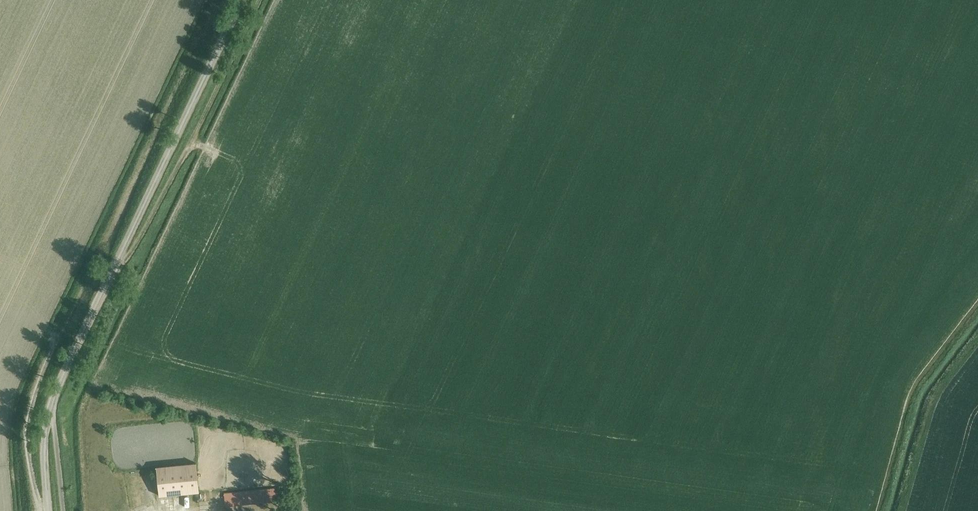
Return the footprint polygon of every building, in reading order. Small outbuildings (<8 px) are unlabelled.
[(156,466),(159,495),(199,491),(196,462),(156,466)] [(225,492),(227,505),(283,500),(282,486),(225,492)]
